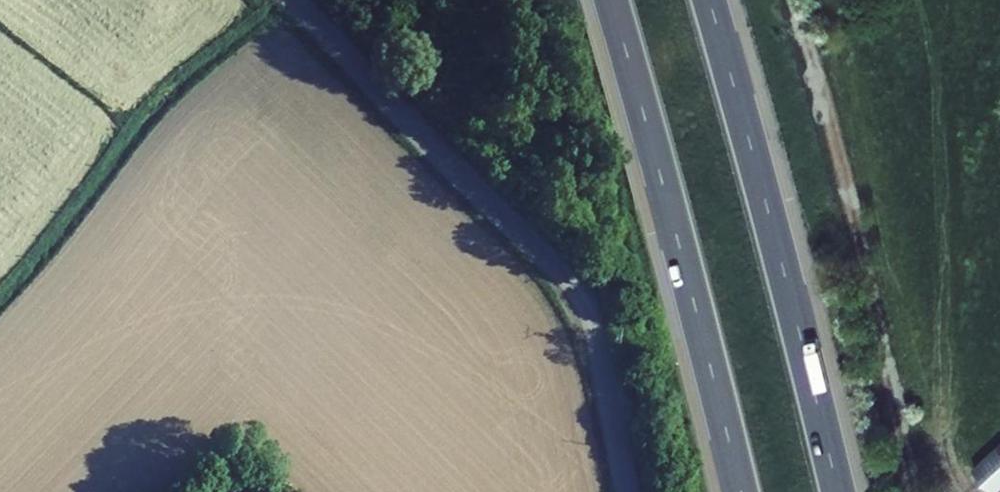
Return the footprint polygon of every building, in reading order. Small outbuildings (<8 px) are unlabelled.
[(999,491),(999,490),(999,441),(975,465),(999,491)]
